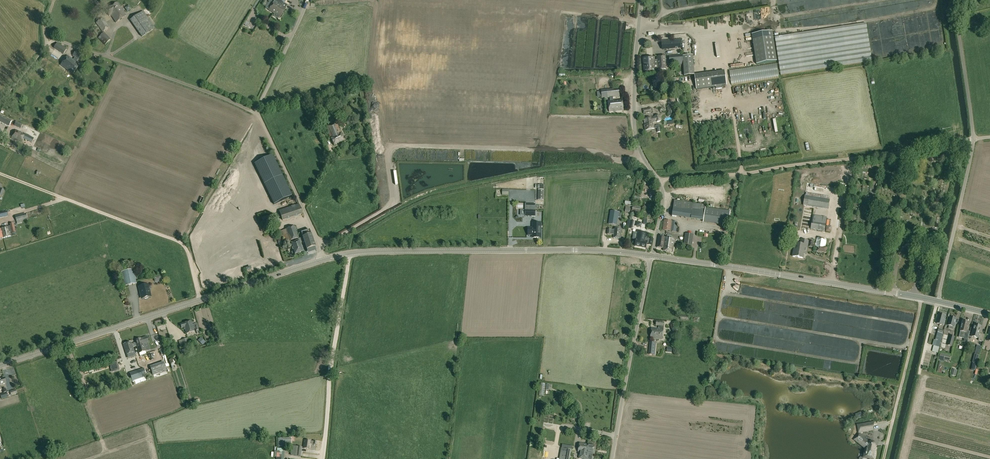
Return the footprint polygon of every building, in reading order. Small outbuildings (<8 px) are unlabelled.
[(266,8),(269,10),(275,14),(274,16),(278,19),(279,17),(280,17),(285,9),(281,7),(284,3),(286,0),(271,0),(266,8)] [(111,15),(116,23),(126,16),(117,2),(105,10),(109,16),(111,15)] [(143,11),(130,20),(139,33),(142,37),(155,28),(143,11)] [(103,18),(96,23),(102,32),(109,28),(103,18)] [(781,76),(872,62),(866,23),(775,37),(781,76)] [(111,40),(104,32),(98,38),(104,45),(111,40)] [(777,62),(772,32),(752,35),(756,65),(777,62)] [(681,39),(661,41),(662,50),(676,49),(675,48),(678,48),(678,49),(682,48),(681,39)] [(67,49),(57,43),(54,48),(63,54),(67,49)] [(76,62),(78,60),(81,56),(76,51),(72,55),(75,58),(73,60),(68,56),(61,65),(69,72),(69,71),(73,74),(79,66),(76,63),(76,62)] [(682,56),(684,76),(695,75),(693,55),(682,56)] [(666,66),(667,66),(666,56),(657,57),(657,64),(658,64),(658,70),(666,69),(666,66)] [(643,58),(644,73),(656,72),(655,57),(643,58)] [(777,63),(729,70),(732,85),(779,78),(777,63)] [(725,72),(712,73),(714,87),(727,86),(725,72)] [(601,90),(602,99),(620,97),(619,88),(601,90)] [(705,105),(705,109),(724,107),(723,100),(717,101),(717,98),(706,99),(706,105),(705,105)] [(622,100),(608,102),(609,112),(623,110),(622,100)] [(667,106),(669,117),(677,115),(676,108),(673,109),(672,105),(667,106)] [(656,126),(654,127),(653,123),(661,121),(660,115),(655,116),(655,119),(653,120),(652,118),(644,120),(645,125),(644,126),(645,131),(655,128),(655,129),(657,128),(657,133),(661,132),(659,125),(656,126)] [(6,118),(0,116),(0,122),(9,127),(12,121),(6,118)] [(341,134),(337,124),(326,128),(331,139),(334,145),(344,141),(341,134)] [(16,130),(12,139),(15,140),(15,139),(21,142),(23,138),(32,143),(34,139),(25,134),(25,135),(16,130)] [(13,142),(8,139),(6,142),(18,148),(20,145),(13,142)] [(272,202),(274,205),(292,196),(272,156),(254,164),(272,202)] [(805,195),(803,206),(828,210),(830,200),(805,195)] [(674,200),(673,208),(672,216),(691,219),(691,220),(703,221),(703,223),(728,227),(730,211),(705,208),(706,205),(693,203),(674,200)] [(282,221),(303,214),(299,204),(279,211),(282,221)] [(536,207),(525,207),(525,216),(535,217),(536,207)] [(16,220),(16,222),(22,221),(27,219),(26,214),(23,215),(15,217),(16,220)] [(273,220),(271,215),(262,218),(264,223),(273,220)] [(678,222),(672,221),(664,220),(662,230),(671,231),(676,232),(678,222)] [(826,224),(812,221),(811,229),(825,231),(826,224)] [(3,238),(10,236),(9,233),(12,232),(12,233),(16,233),(13,223),(9,224),(10,227),(8,227),(1,229),(0,229),(0,239),(3,238)] [(541,224),(534,224),(534,228),(533,228),(528,228),(528,230),(528,233),(528,235),(533,235),(533,238),(541,238),(541,224)] [(295,239),(298,238),(299,238),(295,226),(286,229),(289,241),(295,239)] [(614,230),(611,230),(608,229),(607,235),(611,235),(613,235),(613,238),(621,239),(622,229),(614,228),(614,230)] [(284,243),(289,241),(286,229),(280,231),(284,243)] [(311,235),(309,231),(308,231),(301,233),(303,238),(302,238),(304,242),(307,250),(315,247),(311,235)] [(638,232),(635,246),(646,248),(647,243),(648,243),(649,239),(645,238),(646,233),(638,232)] [(692,246),(694,235),(686,234),(684,245),(692,246)] [(665,238),(665,237),(659,236),(657,247),(664,248),(665,238)] [(298,239),(298,238),(295,239),(295,242),(290,244),(294,255),(303,252),(300,244),(304,242),(302,238),(298,239)] [(676,239),(665,238),(664,248),(663,251),(673,252),(674,243),(675,243),(676,239)] [(817,238),(816,243),(813,243),(814,241),(810,241),(808,247),(812,248),(813,247),(815,247),(815,252),(827,254),(828,247),(826,247),(827,239),(817,238)] [(795,244),(793,257),(802,258),(803,254),(804,247),(808,248),(809,241),(801,240),(800,245),(795,244)] [(121,272),(124,286),(136,284),(133,270),(121,272)] [(148,285),(139,287),(140,292),(141,292),(142,299),(144,298),(145,299),(148,298),(148,297),(150,297),(148,290),(149,290),(148,285)] [(939,315),(936,324),(944,326),(945,321),(944,321),(945,316),(939,315)] [(950,318),(948,326),(949,326),(949,329),(952,330),(953,327),(954,328),(956,323),(955,323),(956,319),(950,318)] [(180,325),(181,328),(183,328),(184,327),(185,330),(186,334),(195,331),(194,329),(195,329),(197,334),(200,333),(198,328),(197,326),(197,323),(193,325),(192,321),(183,324),(180,325)] [(651,339),(662,340),(663,329),(664,329),(664,322),(656,322),(656,326),(659,326),(658,329),(652,328),(651,339)] [(968,340),(970,332),(967,331),(969,323),(963,322),(959,338),(968,340)] [(978,326),(975,325),(972,337),(979,339),(978,341),(983,342),(985,335),(979,333),(981,327),(980,326),(978,325),(978,326)] [(139,354),(146,351),(144,345),(149,343),(147,337),(134,340),(135,343),(132,344),(131,342),(123,345),(126,355),(134,352),(133,347),(136,346),(139,354)] [(163,348),(139,356),(141,362),(165,354),(163,348)] [(940,353),(938,360),(943,362),(943,360),(949,361),(951,356),(945,355),(940,353)] [(123,361),(122,361),(121,358),(116,359),(117,362),(118,362),(120,367),(124,366),(123,361)] [(119,370),(117,362),(110,364),(112,372),(119,370)] [(146,377),(145,376),(143,369),(133,373),(135,380),(146,377)] [(872,430),(871,424),(876,423),(875,423),(862,425),(860,426),(858,427),(861,431),(872,430)] [(875,446),(874,446),(874,444),(871,443),(870,444),(862,438),(860,437),(856,439),(855,439),(857,441),(858,443),(866,449),(866,451),(867,451),(867,454),(866,454),(866,456),(866,457),(867,458),(872,458),(873,458),(874,457),(875,446)] [(278,439),(278,447),(283,447),(283,443),(286,443),(287,444),(291,444),(290,438),(278,439)] [(313,445),(316,445),(316,442),(313,441),(311,441),(304,440),(303,448),(310,449),(311,444),(313,444),(313,445)] [(588,455),(593,455),(593,454),(594,445),(580,443),(578,452),(580,452),(579,458),(582,458),(588,458),(588,455)] [(293,446),(290,446),(289,451),(291,451),(291,455),(296,456),(301,457),(302,447),(297,446),(297,447),(293,446)] [(560,458),(570,458),(572,450),(561,449),(560,458)]
